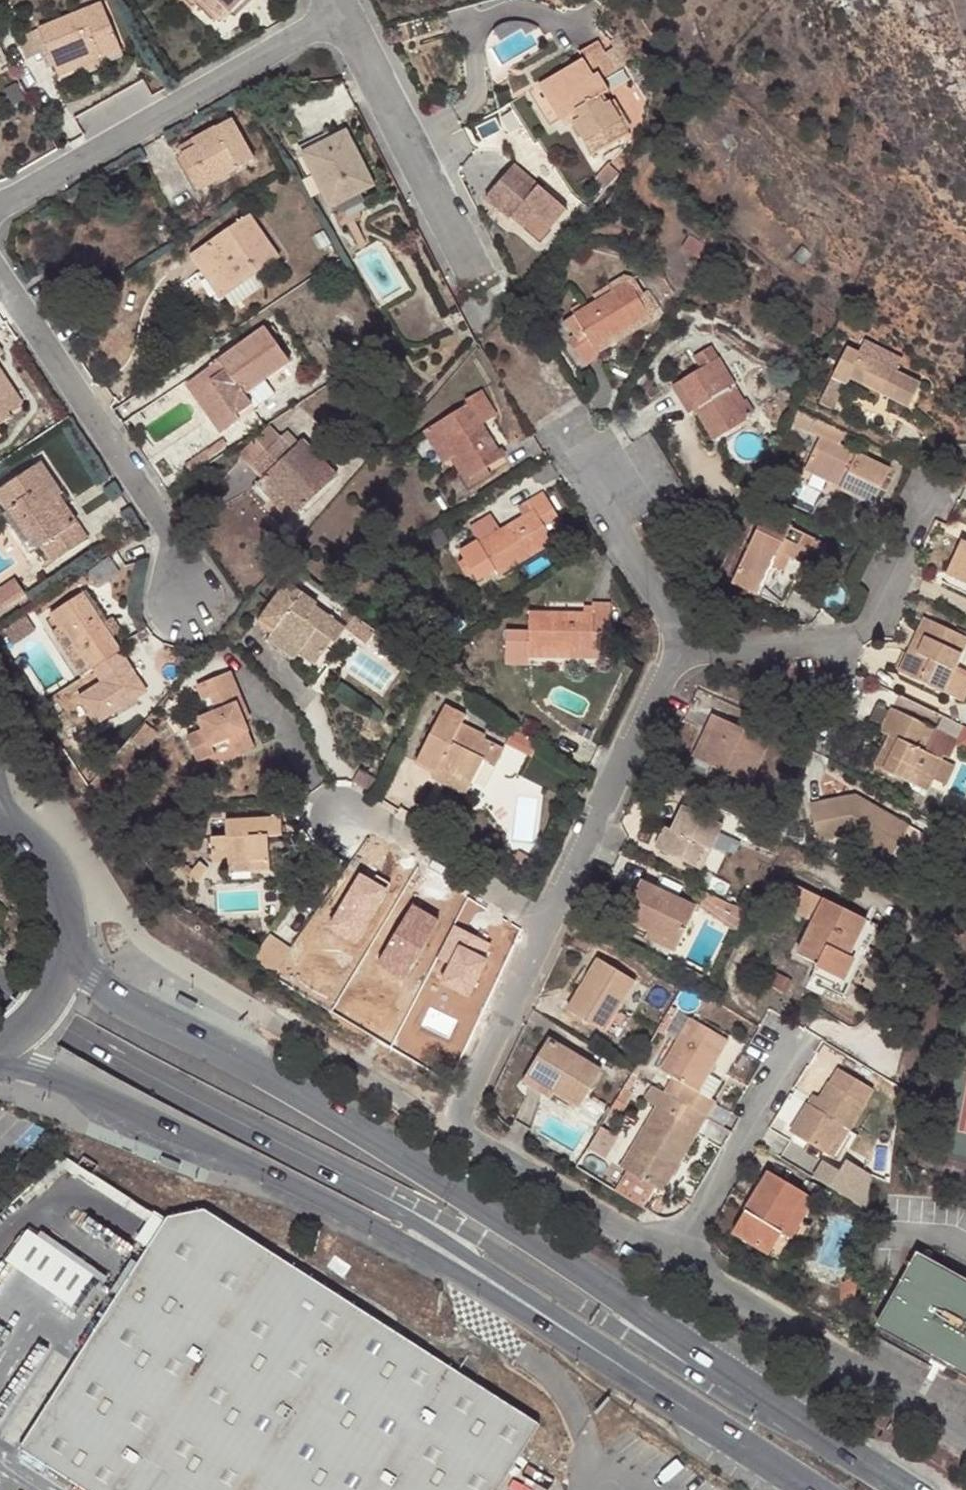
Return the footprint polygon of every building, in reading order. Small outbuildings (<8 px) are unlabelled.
[(221,14),(229,6),(234,10),(244,0),(205,0),(221,14)] [(125,51),(104,2),(40,29),(50,51),(56,66),(100,47),(105,59),(106,59),(125,51)] [(234,10),(229,6),(221,14),(226,19),(234,10)] [(31,58),(50,51),(40,29),(22,36),(31,58)] [(583,59),(553,78),(564,94),(557,99),(568,117),(574,114),(575,117),(571,119),(592,156),(627,134),(609,102),(603,106),(598,98),(610,91),(602,79),(617,70),(599,41),(579,53),(583,59)] [(105,59),(100,47),(56,66),(60,76),(82,67),(86,76),(109,66),(106,59),(105,59)] [(561,122),(568,117),(557,99),(564,94),(553,78),(539,87),(561,122)] [(256,159),(233,118),(180,149),(192,170),(199,166),(209,185),(256,159)] [(301,148),(314,175),(320,172),(309,151),(349,130),(346,124),(301,148)] [(309,151),(320,172),(314,175),(331,209),(361,193),(376,185),(349,130),(309,151)] [(568,212),(515,165),(486,198),(524,232),(537,218),(551,230),(568,212)] [(209,185),(199,166),(192,170),(203,188),(209,185)] [(366,202),(361,193),(331,209),(342,230),(348,227),(357,245),(367,241),(358,223),(362,219),(355,209),(366,202)] [(280,259),(250,215),(193,255),(204,271),(206,270),(216,263),(234,290),(280,259)] [(703,260),(711,246),(690,234),(682,248),(703,260)] [(234,290),(216,263),(206,270),(224,297),(234,290)] [(644,293),(635,278),(625,276),(608,286),(612,293),(629,283),(648,315),(660,308),(649,290),(644,293)] [(597,302),(575,316),(583,331),(576,335),(569,340),(584,364),(599,355),(594,348),(648,315),(629,283),(612,293),(608,286),(593,295),(597,302)] [(594,348),(599,355),(653,322),(648,315),(594,348)] [(583,331),(575,316),(566,321),(576,335),(583,331)] [(192,389),(222,432),(256,408),(245,393),(266,379),(290,361),(274,337),(278,334),(272,326),(268,329),(266,327),(194,379),(198,386),(192,389)] [(746,421),(744,418),(726,390),(733,386),(709,346),(693,357),(699,366),(678,381),(695,408),(715,440),(746,421)] [(843,347),(829,378),(842,384),(845,378),(875,393),(878,387),(906,400),(915,382),(843,347)] [(11,416),(8,412),(23,402),(0,369),(0,424),(11,416)] [(830,408),(842,384),(829,378),(817,402),(830,408)] [(276,393),(266,379),(245,393),(256,408),(276,393)] [(686,414),(695,408),(678,381),(669,386),(686,414)] [(733,386),(726,390),(744,418),(751,414),(733,386)] [(903,406),(906,400),(878,387),(875,393),(903,406)] [(469,404),(438,424),(471,478),(486,468),(502,458),(483,425),(497,416),(483,391),(467,401),(469,404)] [(820,440),(839,448),(846,434),(794,410),(787,424),(820,440)] [(141,413),(130,420),(136,428),(146,421),(141,413)] [(490,476),(486,468),(471,478),(438,424),(425,432),(445,464),(451,460),(469,489),(490,476)] [(241,453),(252,465),(280,439),(270,427),(241,453)] [(190,472),(229,446),(224,439),(186,465),(190,472)] [(291,450),(280,439),(252,465),(264,477),(298,513),(336,477),(302,440),(291,450)] [(888,472),(839,448),(820,440),(804,472),(841,489),(840,491),(872,507),(888,472)] [(43,462),(0,491),(0,494),(11,510),(20,503),(30,518),(27,520),(36,535),(55,562),(90,539),(61,496),(64,494),(43,462)] [(290,520),(298,513),(264,477),(257,484),(290,520)] [(686,506),(677,492),(673,495),(676,499),(668,505),(674,514),(686,506)] [(531,502),(533,505),(536,511),(530,515),(505,530),(484,544),(482,541),(465,551),(482,580),(500,570),(503,575),(556,542),(546,528),(560,519),(545,494),(531,502)] [(30,518),(20,503),(11,510),(30,539),(36,535),(27,520),(30,518)] [(530,515),(536,511),(533,505),(526,509),(530,515)] [(474,527),(482,541),(484,544),(505,530),(495,514),(474,527)] [(764,516),(733,583),(759,595),(766,581),(777,586),(791,593),(804,567),(795,563),(802,548),(810,552),(816,540),(764,516)] [(885,527),(882,534),(891,539),(894,532),(885,527)] [(816,540),(810,552),(811,552),(822,557),(828,546),(816,540)] [(959,546),(943,580),(965,590),(965,549),(959,546)] [(811,552),(810,552),(802,548),(795,563),(804,567),(811,552)] [(15,579),(0,590),(0,613),(26,596),(15,579)] [(770,601),(777,586),(766,581),(759,595),(770,601)] [(299,658),(313,668),(324,652),(320,650),(326,640),(330,643),(334,646),(344,631),(314,608),(316,606),(285,583),(259,619),(274,629),(262,644),(293,667),(299,658)] [(116,655),(122,650),(113,637),(104,624),(83,594),(53,615),(61,627),(63,629),(67,627),(94,668),(91,670),(84,675),(99,696),(130,675),(116,655)] [(594,634),(612,635),(612,604),(594,605),(594,613),(531,613),(531,630),(507,629),(507,664),(531,664),(531,658),(531,650),(594,650),(594,634)] [(734,624),(734,614),(720,615),(720,624),(734,624)] [(34,629),(25,617),(6,630),(15,642),(34,629)] [(114,617),(104,624),(113,637),(122,630),(114,617)] [(353,618),(344,631),(365,646),(374,634),(353,618)] [(55,632),(84,675),(91,670),(63,629),(61,627),(55,632)] [(67,627),(63,629),(91,670),(94,668),(67,627)] [(903,660),(893,682),(938,703),(949,680),(964,648),(918,627),(911,643),(919,646),(911,664),(903,660)] [(594,658),(612,658),(612,635),(594,634),(594,650),(594,658)] [(326,640),(320,650),(324,652),(330,643),(326,640)] [(911,643),(903,660),(911,664),(919,646),(911,643)] [(594,658),(594,650),(531,650),(531,658),(594,658)] [(208,680),(213,694),(229,687),(254,745),(260,742),(229,671),(208,680)] [(211,695),(213,694),(208,680),(197,685),(203,698),(211,695)] [(949,680),(938,703),(958,712),(965,694),(965,688),(949,680)] [(231,745),(235,753),(254,745),(229,687),(213,694),(211,695),(217,710),(198,719),(206,736),(189,743),(200,769),(218,760),(214,753),(231,745)] [(415,764),(435,775),(440,766),(472,783),(484,761),(495,767),(504,752),(476,736),(478,732),(465,724),(468,718),(446,707),(415,764)] [(926,792),(932,781),(941,760),(943,757),(948,759),(954,747),(957,740),(932,728),(890,708),(879,731),(879,732),(887,736),(881,748),(892,753),(883,772),(926,792)] [(710,715),(703,732),(709,735),(697,761),(711,768),(747,785),(768,743),(710,715)] [(939,715),(932,728),(957,740),(954,747),(965,752),(965,728),(939,715)] [(706,779),(711,768),(697,761),(709,735),(703,732),(686,769),(706,779)] [(257,752),(254,745),(235,753),(238,760),(257,752)] [(892,753),(881,748),(872,767),(883,772),(892,753)] [(955,767),(941,760),(932,781),(945,787),(955,767)] [(466,794),(472,783),(440,766),(435,775),(434,777),(466,794)] [(353,782),(376,796),(383,783),(361,770),(353,782)] [(873,844),(892,855),(908,827),(887,815),(885,818),(868,809),(870,805),(855,797),(809,807),(816,841),(848,834),(871,847),(873,844)] [(674,821),(668,818),(654,843),(693,863),(704,844),(709,847),(722,823),(685,802),(674,821)] [(868,809),(885,818),(887,815),(870,805),(868,809)] [(222,839),(208,840),(209,865),(223,865),(247,863),(247,874),(266,873),(265,839),(279,838),(278,819),(222,822),(222,839)] [(912,861),(924,841),(922,834),(908,827),(892,855),(906,863),(912,861)] [(709,847),(704,844),(693,863),(699,866),(709,847)] [(247,874),(247,863),(223,865),(224,875),(247,874)] [(199,865),(194,873),(189,880),(198,886),(208,871),(199,865)] [(183,876),(189,880),(194,873),(188,869),(183,876)] [(373,916),(354,905),(328,945),(370,972),(395,931),(409,939),(432,901),(396,878),(373,916)] [(780,903),(815,921),(826,898),(790,880),(780,903)] [(617,919),(643,933),(671,948),(690,911),(636,882),(617,919)] [(741,940),(751,917),(705,895),(697,909),(741,940)] [(868,919),(826,898),(815,921),(800,955),(820,964),(819,967),(846,980),(856,959),(850,956),(868,919)] [(878,924),(868,919),(850,956),(856,959),(846,980),(819,967),(812,980),(846,997),(878,924)] [(264,954),(285,967),(302,942),(281,928),(264,954)] [(409,939),(395,931),(370,972),(376,975),(397,941),(405,945),(409,939)] [(667,956),(671,948),(643,933),(639,941),(667,956)] [(632,984),(595,963),(566,1013),(603,1035),(632,984)] [(664,1039),(675,1045),(688,1021),(678,1015),(664,1039)] [(658,1074),(670,1081),(681,1088),(673,1102),(705,1121),(714,1105),(696,1094),(726,1043),(688,1021),(675,1045),(658,1074)] [(547,1043),(526,1078),(553,1095),(578,1110),(599,1075),(547,1043)] [(863,1108),(862,1107),(848,1098),(857,1083),(830,1067),(820,1084),(826,1088),(812,1111),(805,1107),(788,1136),(824,1158),(841,1130),(847,1134),(863,1108)] [(549,1103),(553,1095),(526,1078),(521,1086),(549,1103)] [(673,1102),(681,1088),(670,1081),(662,1095),(673,1102)] [(871,1092),(857,1083),(848,1098),(862,1107),(871,1092)] [(661,1196),(705,1121),(673,1102),(662,1095),(653,1090),(644,1105),(655,1111),(619,1172),(632,1179),(654,1192),(661,1196)] [(824,1158),(830,1162),(847,1134),(841,1130),(824,1158)] [(642,1213),(654,1192),(632,1179),(620,1200),(642,1213)] [(726,1242),(763,1264),(798,1204),(762,1182),(726,1242)] [(807,1210),(798,1204),(763,1264),(771,1269),(807,1210)] [(83,1489),(494,1489),(536,1423),(202,1211),(165,1218),(145,1250),(73,1364),(19,1449),(83,1489)] [(132,1242),(145,1250),(163,1221),(150,1214),(132,1242)] [(90,1277),(24,1233),(3,1262),(69,1307),(90,1277)] [(916,1256),(876,1329),(965,1377),(965,1283),(916,1256)] [(844,1278),(841,1297),(855,1299),(859,1270),(850,1269),(849,1279),(844,1278)]
